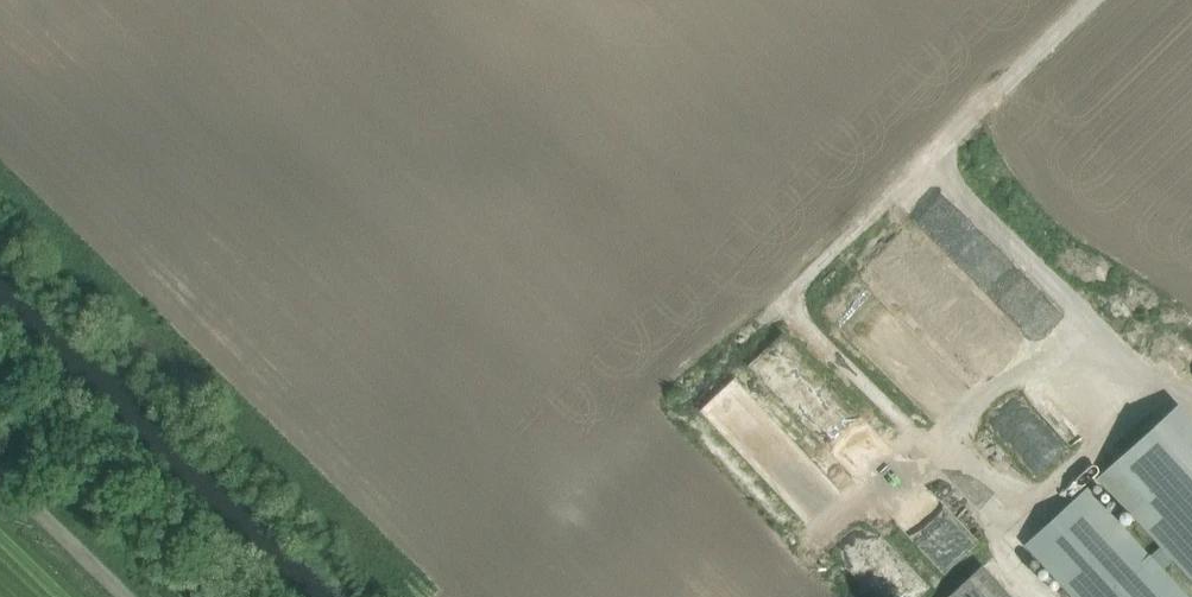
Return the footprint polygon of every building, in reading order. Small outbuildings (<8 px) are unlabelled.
[(750,363),(821,437),(830,428),(831,429),(846,414),(881,450),(891,440),(786,329),(750,363)] [(1191,573),(1191,436),(1170,412),(1102,474),(1191,573)] [(1147,552),(1088,487),(1025,545),(1073,596),(1188,596),(1147,552)] [(986,568),(954,596),(1013,596),(986,568)]
